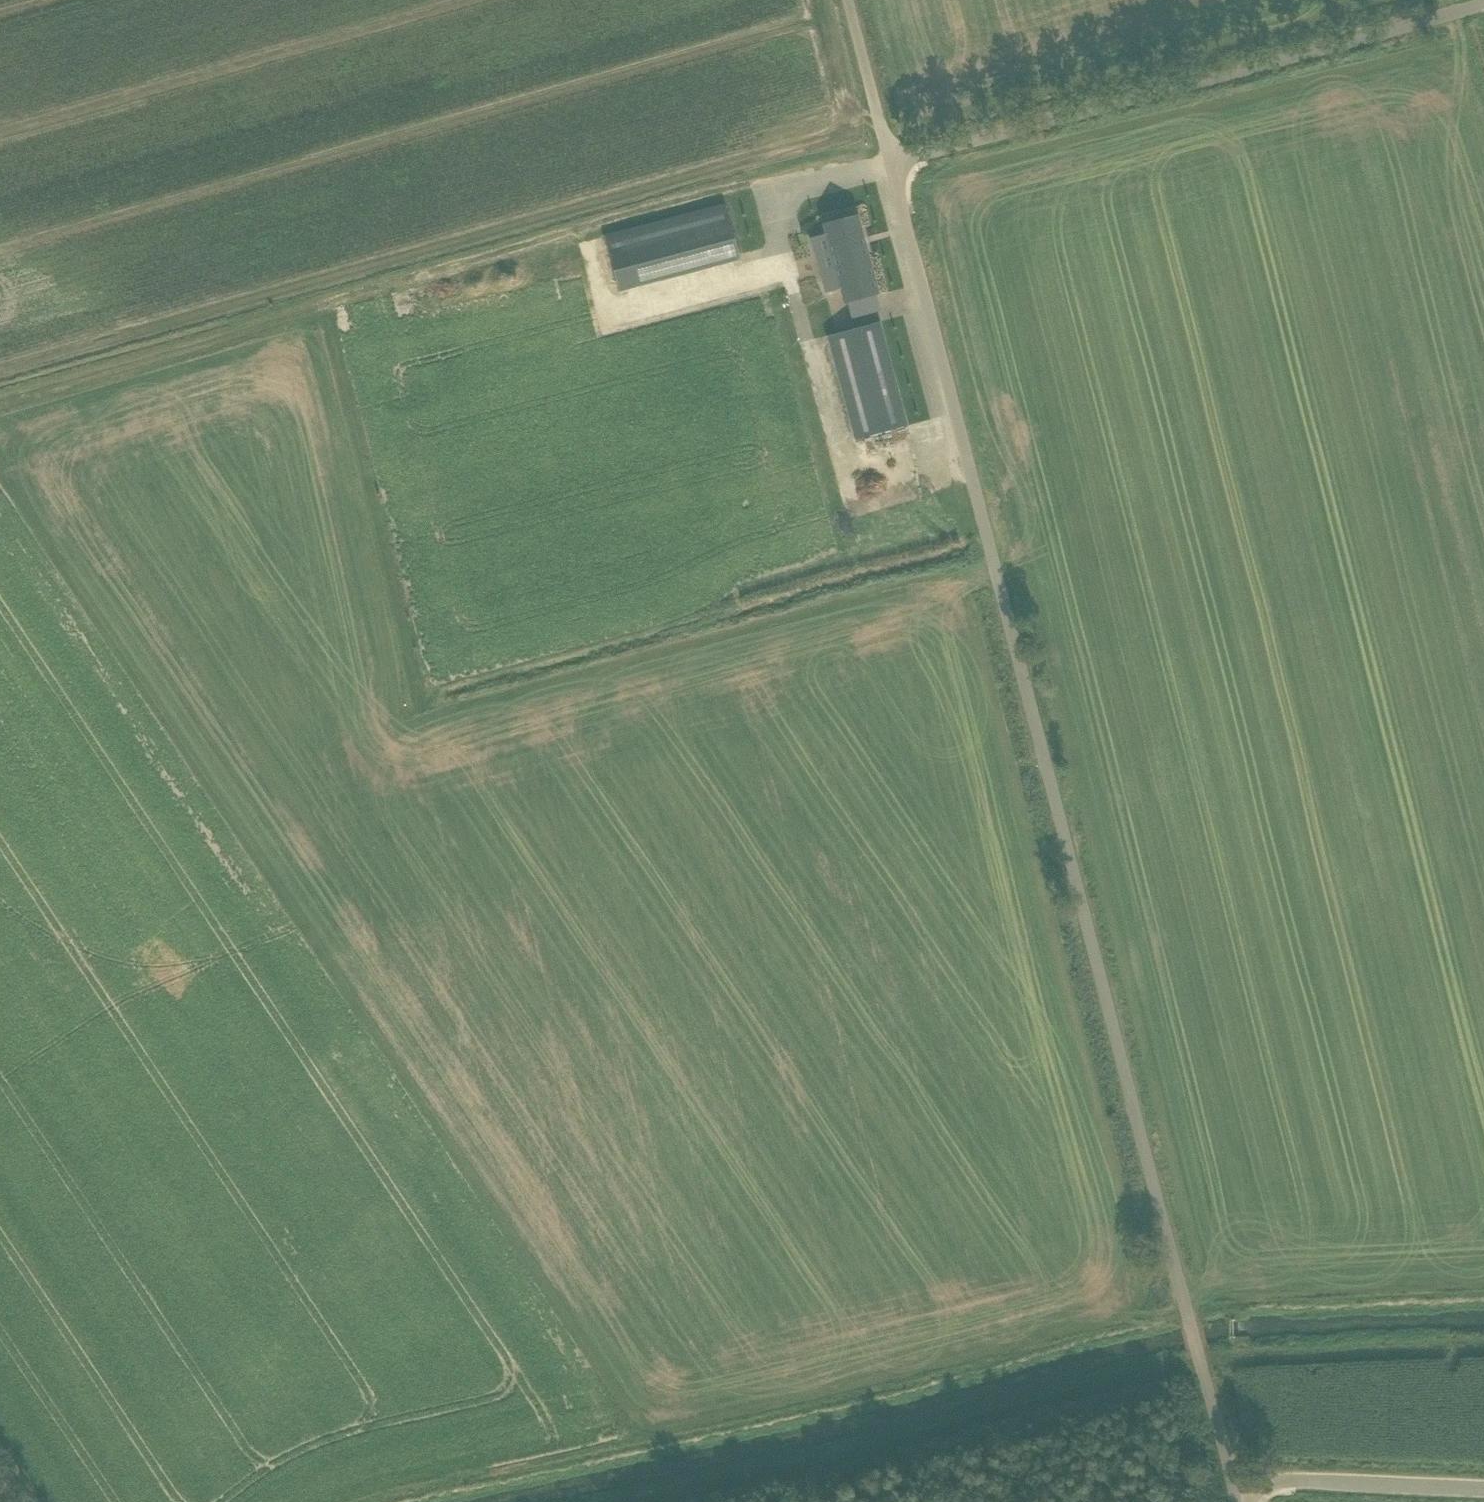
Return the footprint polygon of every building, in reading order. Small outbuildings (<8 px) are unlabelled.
[(604,236),(609,256),(615,277),(736,245),(732,227),(726,204),(604,236)] [(847,301),(851,317),(880,309),(875,294),(878,293),(857,216),(824,224),(835,266),(821,276),(825,291),(841,287),(845,302),(847,301)] [(910,426),(882,322),(828,336),(857,440),(910,426)]
